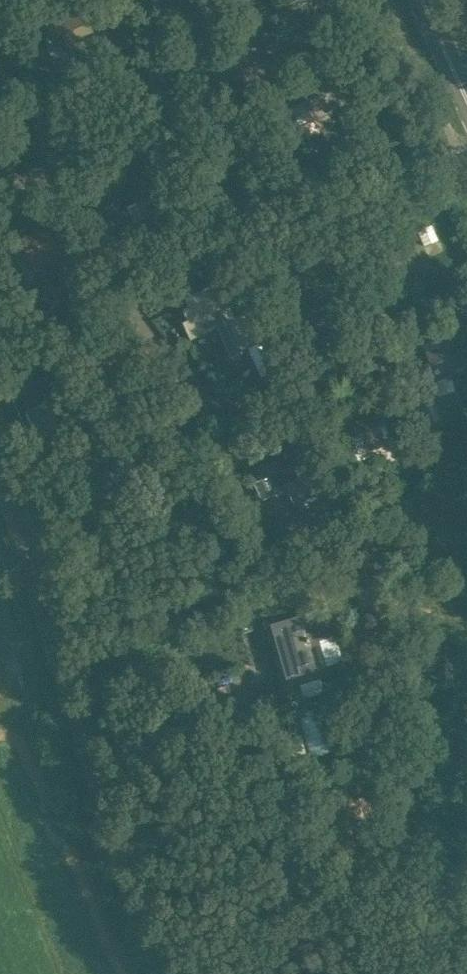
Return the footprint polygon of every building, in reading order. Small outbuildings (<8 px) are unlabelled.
[(85,45),(81,36),(94,31),(84,10),(48,26),(53,37),(63,33),(69,47),(67,48),(68,52),(85,45)] [(313,97),(308,99),(317,117),(354,100),(345,82),(336,86),(331,75),(308,86),(313,97)] [(127,205),(135,223),(148,217),(148,218),(173,206),(164,188),(156,192),(151,181),(127,191),(132,203),(127,205)] [(437,238),(430,221),(416,227),(423,244),(437,238)] [(267,233),(271,243),(284,237),(280,228),(267,233)] [(384,248),(389,259),(386,260),(392,275),(403,271),(404,274),(421,266),(417,258),(421,256),(416,245),(412,247),(408,237),(384,248)] [(68,277),(64,268),(50,274),(55,283),(68,277)] [(249,310),(236,315),(221,280),(185,295),(189,304),(183,307),(187,317),(182,319),(190,338),(217,326),(230,358),(241,353),(239,350),(262,340),(249,310)] [(432,364),(427,366),(434,381),(446,376),(447,379),(466,370),(466,346),(466,345),(454,351),(450,342),(427,353),(432,364)] [(371,450),(388,442),(381,423),(379,424),(374,413),(350,424),(355,435),(365,431),(371,445),(369,446),(371,450)] [(255,467),(260,479),(269,475),(275,489),(273,490),(275,493),(300,482),(292,464),(283,467),(279,457),(255,467)] [(348,514),(347,510),(335,485),(307,498),(295,504),(307,531),(307,532),(320,526),(348,514)] [(262,530),(250,528),(249,539),(261,540),(262,530)] [(231,551),(237,562),(244,558),(239,547),(231,551)] [(226,553),(217,557),(223,569),(232,564),(226,553)] [(147,586),(152,597),(160,593),(155,582),(147,586)] [(274,623),(289,676),(327,665),(319,638),(329,635),(321,609),(274,623)] [(352,710),(359,699),(353,688),(340,688),(333,699),(339,710),(352,710)] [(213,735),(210,746),(230,751),(233,740),(213,735)] [(311,786),(301,787),(302,798),(312,796),(311,786)]
